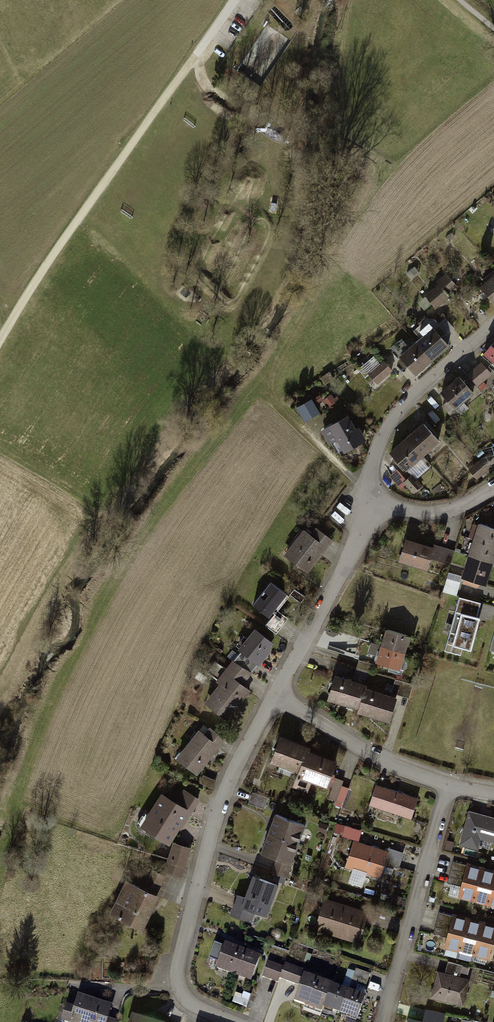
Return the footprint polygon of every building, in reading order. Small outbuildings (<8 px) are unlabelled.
[(449,279),(428,298),(437,309),(459,289),(449,279)] [(482,289),(493,303),(493,279),(482,289)] [(435,331),(419,345),(432,361),(449,347),(435,331)] [(419,345),(402,359),(416,375),(432,361),(419,345)] [(493,370),(493,346),(482,361),(493,370)] [(482,361),(468,373),(480,386),(493,374),(482,361)] [(384,364),(370,376),(377,384),(391,372),(384,364)] [(469,374),(463,377),(471,389),(476,386),(469,374)] [(461,379),(444,395),(457,410),(474,394),(461,379)] [(299,408),(306,421),(319,413),(312,401),(299,408)] [(348,420),(330,430),(345,455),(363,444),(348,420)] [(421,428),(405,442),(421,459),(437,445),(421,428)] [(405,442),(389,456),(404,474),(421,459),(405,442)] [(471,468),(478,477),(493,464),(493,459),(490,454),(471,468)] [(412,476),(404,484),(412,492),(420,485),(412,476)] [(479,527),(464,578),(487,585),(493,563),(493,531),(479,527)] [(303,530),(285,555),(308,571),(330,541),(316,531),(312,536),(303,530)] [(432,550),(408,544),(403,561),(427,568),(429,559),(432,550)] [(453,551),(433,545),(432,550),(429,559),(449,565),(453,551)] [(272,585),(255,604),(270,617),(287,598),(272,585)] [(481,602),(459,596),(444,650),(461,655),(463,648),(471,650),(480,616),(478,615),(481,602)] [(256,630),(240,651),(257,664),(273,644),(256,630)] [(409,639),(388,632),(383,647),(404,654),(409,639)] [(404,654),(383,647),(378,661),(399,668),(404,654)] [(219,686),(206,701),(229,720),(251,694),(241,685),(251,673),(234,659),(215,682),(219,686)] [(362,689),(335,683),(330,702),(357,709),(362,689)] [(411,687),(395,683),(392,693),(408,697),(411,687)] [(394,702),(367,694),(363,712),(389,719),(394,702)] [(202,733),(179,761),(197,776),(227,740),(211,728),(204,735),(202,733)] [(309,753),(280,741),(272,762),(301,774),(309,753)] [(310,752),(302,776),(298,787),(307,790),(310,783),(331,790),(341,763),(310,752)] [(336,779),(329,798),(344,804),(352,785),(336,779)] [(377,790),(372,809),(413,821),(419,802),(377,790)] [(164,798),(145,828),(169,843),(196,800),(185,793),(176,806),(164,798)] [(461,846),(477,850),(480,840),(493,843),(493,820),(469,814),(461,846)] [(277,818),(264,854),(276,858),(271,874),(289,880),(307,828),(277,818)] [(337,824),(335,835),(361,839),(362,828),(337,824)] [(352,841),(345,869),(381,878),(385,862),(401,866),(404,854),(352,841)] [(176,847),(169,872),(182,876),(190,851),(176,847)] [(483,870),(468,867),(461,900),(476,903),(483,870)] [(483,870),(476,903),(491,906),(493,892),(493,873),(483,870)] [(127,881),(112,914),(141,927),(163,878),(151,872),(144,888),(127,881)] [(237,898),(231,914),(249,920),(252,910),(268,915),(278,887),(254,878),(246,901),(237,898)] [(325,902),(317,929),(358,941),(366,914),(325,902)] [(469,921),(454,917),(446,951),(460,955),(469,921)] [(484,924),(469,921),(460,955),(475,959),(484,924)] [(484,924),(475,959),(490,962),(493,946),(493,927),(484,924)] [(218,970),(235,976),(244,953),(226,946),(218,970)] [(235,976),(253,982),(261,959),(244,953),(235,976)] [(267,964),(262,978),(277,983),(279,977),(296,983),(301,970),(282,963),(280,968),(267,964)] [(431,998),(431,999),(444,1002),(456,1005),(465,967),(447,963),(444,973),(437,971),(431,998)] [(296,1001),(316,1008),(325,982),(305,975),(296,1001)] [(316,1008),(336,1015),(345,989),(325,982),(316,1008)] [(355,1021),(356,1021),(365,996),(345,989),(336,1015),(355,1021)] [(234,1002),(248,1006),(250,998),(236,995),(234,1002)] [(60,1020),(67,1021),(113,1021),(106,1020),(110,1006),(76,996),(73,1007),(65,1005),(60,1020)] [(407,1021),(444,1021),(446,1015),(425,1010),(423,1020),(408,1017),(407,1021)] [(129,1021),(164,1021),(132,1012),(129,1021)]
